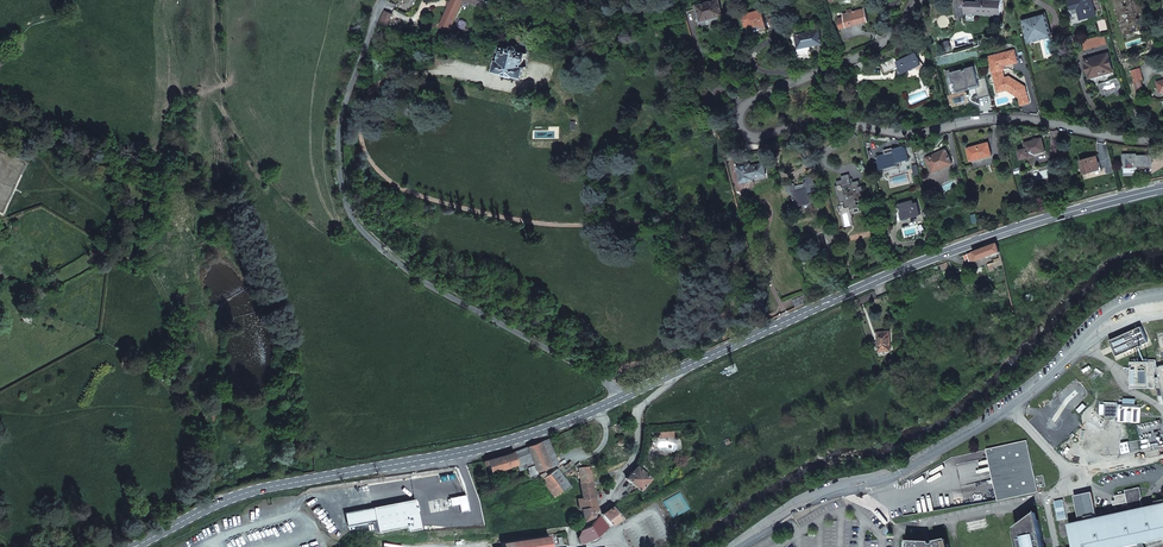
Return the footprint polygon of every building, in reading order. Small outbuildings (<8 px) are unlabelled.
[(449,7),(441,26),(450,30),(463,0),(452,0),(451,3),(449,7)] [(701,21),(723,15),(719,0),(716,0),(696,6),(701,21)] [(965,13),(1001,15),(1002,0),(978,0),(978,3),(966,2),(966,0),(960,0),(960,7),(965,7),(965,13)] [(1081,19),(1095,15),(1091,0),(1070,0),(1072,9),(1078,7),(1081,19)] [(1124,33),(1146,26),(1143,18),(1141,19),(1139,14),(1143,13),(1139,0),(1133,2),(1133,4),(1132,4),(1123,7),(1121,0),(1113,0),(1115,8),(1113,8),(1115,13),(1117,12),(1124,33)] [(841,28),(847,27),(868,21),(865,8),(853,11),(852,9),(847,10),(848,13),(849,16),(844,17),(839,18),(841,28)] [(753,25),(755,32),(767,29),(761,9),(742,15),(746,27),(753,25)] [(382,21),(388,24),(392,13),(385,10),(382,21)] [(1038,41),(1051,37),(1050,34),(1045,15),(1044,12),(1031,16),(1032,19),(1024,21),(1029,40),(1037,38),(1038,41)] [(795,35),(798,48),(822,44),(819,30),(795,35)] [(1080,41),(1083,50),(1107,44),(1104,35),(1080,41)] [(497,60),(494,72),(523,79),(526,67),(523,67),(525,59),(526,59),(528,52),(519,50),(519,46),(519,44),(518,42),(518,41),(512,40),(510,48),(501,45),(499,53),(501,53),(499,61),(497,60)] [(1004,78),(1002,70),(1001,70),(1000,67),(1003,66),(1017,62),(1014,50),(988,57),(991,68),(996,66),(998,71),(992,72),(997,92),(1007,90),(1013,94),(1016,93),(1017,90),(1021,93),(1022,96),(1019,97),(1021,105),(1029,103),(1025,86),(1009,77),(1004,78)] [(900,67),(903,73),(920,65),(915,53),(897,61),(896,59),(880,66),(884,75),(900,67)] [(1101,75),(1100,72),(1112,69),(1108,53),(1084,60),(1089,78),(1101,75)] [(977,98),(989,95),(985,77),(977,79),(974,66),(965,68),(965,70),(963,70),(953,73),(952,71),(952,68),(944,70),(947,83),(952,82),(955,82),(956,88),(969,85),(969,87),(974,86),(975,88),(977,98)] [(1131,70),(1132,73),(1133,78),(1141,76),(1139,68),(1131,70)] [(1141,81),(1134,83),(1136,91),(1143,89),(1141,81)] [(955,82),(952,82),(954,93),(975,88),(974,86),(969,87),(969,85),(956,88),(955,82)] [(716,124),(709,126),(712,137),(720,135),(716,124)] [(1035,157),(1034,154),(1045,151),(1042,138),(1024,143),(1026,149),(1019,150),(1021,159),(1028,157),(1029,158),(1035,157)] [(967,148),(970,160),(991,155),(988,143),(967,148)] [(878,157),(881,169),(897,164),(895,157),(907,154),(906,148),(903,147),(894,149),(894,152),(889,154),(878,157)] [(919,164),(927,160),(926,158),(923,148),(915,152),(919,164)] [(790,152),(793,160),(802,157),(800,149),(790,152)] [(938,169),(937,167),(951,161),(946,149),(926,158),(927,160),(933,173),(939,170),(938,169)] [(1134,164),(1141,164),(1152,164),(1153,155),(1137,155),(1137,154),(1123,154),(1123,167),(1125,167),(1125,174),(1134,174),(1134,164)] [(1093,171),(1093,169),(1100,167),(1096,156),(1080,160),(1084,173),(1093,171)] [(754,179),(754,178),(767,175),(764,166),(764,164),(750,166),(751,169),(747,170),(746,165),(737,167),(741,182),(754,179)] [(845,201),(846,208),(858,205),(858,202),(858,201),(863,199),(862,193),(860,193),(860,192),(863,191),(862,186),(858,187),(858,185),(860,185),(859,181),(854,182),(854,184),(852,185),(851,183),(849,174),(841,176),(842,180),(837,181),(838,186),(835,186),(838,197),(839,197),(841,203),(845,201)] [(793,195),(796,207),(819,201),(817,195),(815,187),(816,186),(813,176),(804,179),(806,184),(807,188),(796,191),(795,187),(794,184),(787,186),(789,194),(793,195)] [(908,216),(908,217),(921,214),(917,202),(914,203),(913,201),(898,205),(900,212),(897,212),(898,219),(898,220),(899,220),(902,217),(908,216)] [(976,261),(985,257),(1000,251),(997,243),(972,252),(976,261)] [(830,248),(830,249),(831,251),(834,252),(835,252),(836,251),(837,250),(838,247),(837,246),(836,244),(835,244),(833,244),(830,246),(830,248)] [(972,252),(967,254),(969,259),(970,262),(976,261),(972,252)] [(995,270),(994,268),(1004,265),(1002,259),(988,265),(990,272),(995,270)] [(806,295),(794,300),(797,307),(809,302),(806,295)] [(1141,326),(1110,340),(1117,356),(1148,342),(1141,326)] [(878,333),(880,351),(892,350),(890,331),(878,333)] [(1160,379),(1160,377),(1155,378),(1155,361),(1130,362),(1131,388),(1155,388),(1155,380),(1161,383),(1161,379),(1160,379)] [(484,465),(486,465),(487,466),(488,466),(490,473),(510,467),(517,465),(519,471),(527,468),(530,477),(533,475),(532,474),(554,465),(558,463),(548,439),(506,455),(486,460),(483,461),(484,465)] [(1026,441),(988,449),(999,499),(1037,491),(1026,441)] [(1121,443),(1122,454),(1131,452),(1129,441),(1121,443)] [(548,475),(557,469),(554,465),(532,474),(533,475),(533,478),(539,475),(546,472),(548,475)] [(578,467),(579,478),(580,482),(592,480),(590,466),(578,467)] [(626,478),(639,490),(649,478),(636,466),(626,478)] [(548,475),(546,472),(539,475),(544,482),(542,483),(544,486),(546,485),(554,496),(570,486),(557,469),(548,475)] [(580,509),(592,507),(594,511),(597,510),(595,499),(592,480),(580,482),(582,498),(577,499),(578,509),(580,509)] [(1069,527),(1074,546),(1075,546),(1071,530),(1162,510),(1162,507),(1137,512),(1096,522),(1091,493),(1074,497),(1080,525),(1069,527)] [(602,514),(610,525),(620,517),(612,506),(610,503),(605,508),(607,510),(602,514)] [(592,507),(580,509),(583,522),(592,517),(593,516),(594,515),(595,514),(594,511),(592,507)] [(1071,530),(1075,546),(1162,546),(1162,510),(1071,530)] [(596,536),(599,534),(608,527),(599,515),(590,526),(581,530),(582,534),(582,535),(578,537),(581,544),(589,539),(596,536)] [(1039,521),(1027,523),(1027,526),(1025,527),(1025,529),(1017,530),(1021,546),(1045,546),(1039,521)] [(548,534),(501,541),(502,546),(550,546),(548,534)]
